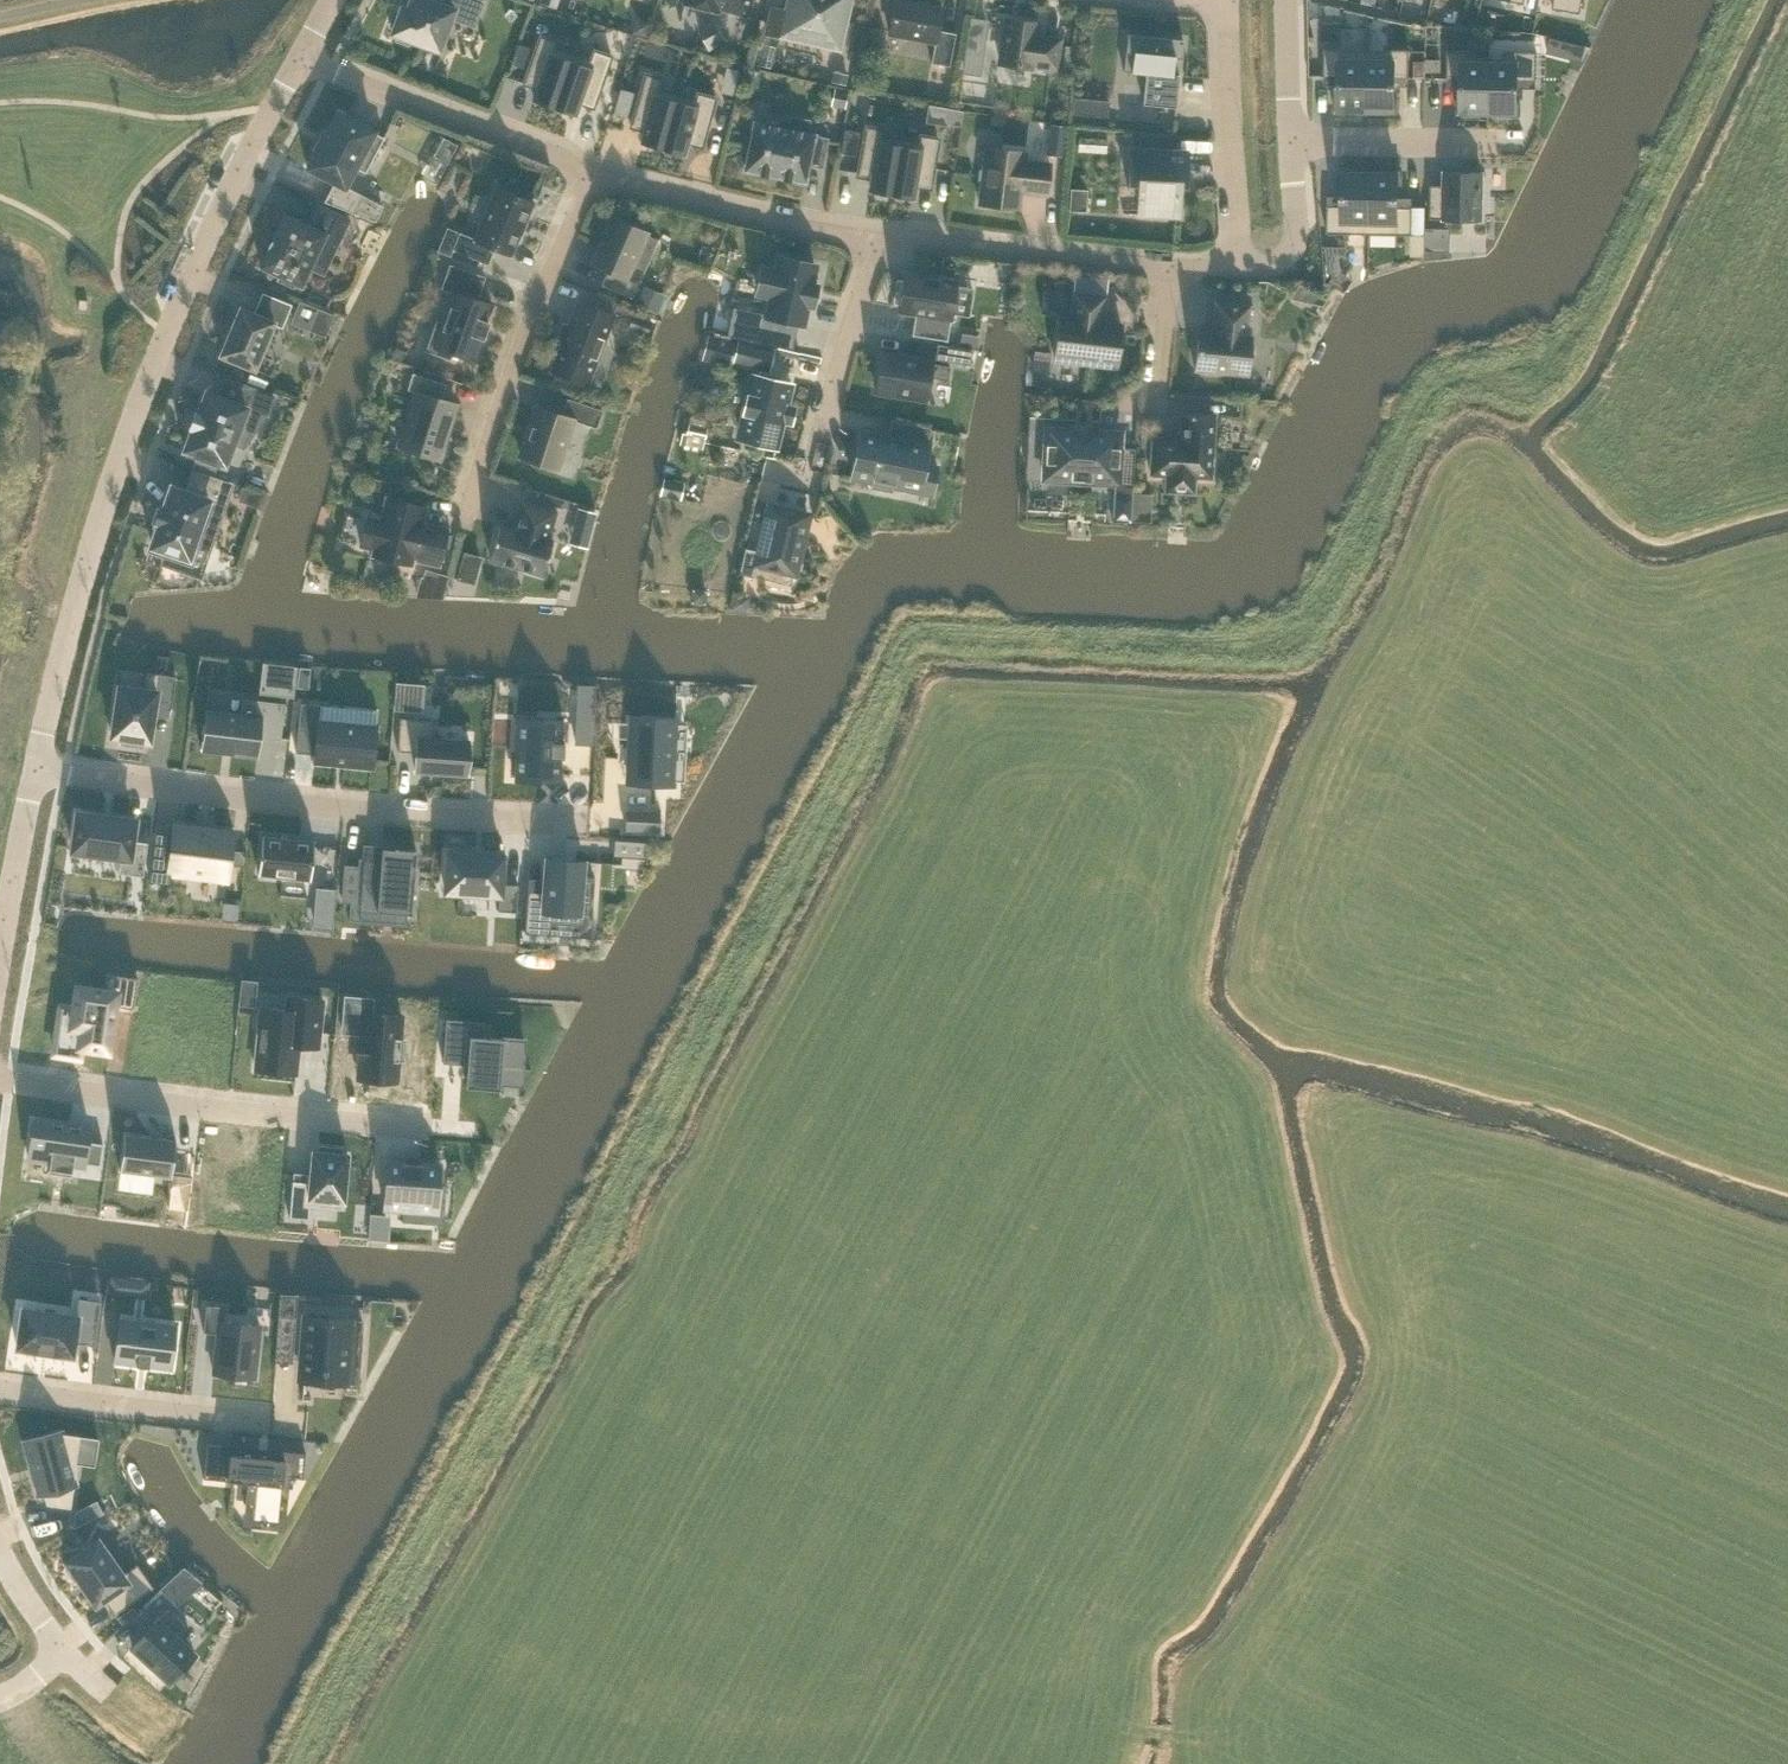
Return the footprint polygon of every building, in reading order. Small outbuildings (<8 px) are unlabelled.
[(482,2),(476,0),(443,0),(441,5),(427,0),(411,0),(408,10),(402,8),(400,13),(395,11),(390,26),(395,28),(393,33),(399,35),(397,40),(408,44),(410,39),(439,50),(451,17),(474,26),(482,2)] [(538,2),(555,8),(558,0),(538,0),(538,2)] [(752,0),(685,0),(684,4),(718,13),(719,9),(748,17),(752,0)] [(850,0),(789,0),(786,12),(772,9),(767,32),(839,49),(850,0)] [(889,33),(935,42),(931,63),(949,66),(955,34),(938,30),(942,8),(898,0),(895,0),(889,33)] [(1552,7),(1583,12),(1585,0),(1553,0),(1552,7)] [(645,38),(650,23),(635,18),(631,33),(645,38)] [(1037,23),(1006,19),(1000,64),(1031,69),(1031,65),(1056,69),(1060,40),(1044,38),(1044,41),(1035,39),(1037,23)] [(697,28),(708,49),(725,41),(715,20),(697,28)] [(1181,58),(1183,39),(1127,34),(1123,71),(1146,74),(1143,105),(1176,108),(1179,75),(1172,75),(1174,57),(1181,58)] [(534,101),(554,108),(573,53),(555,47),(557,42),(540,36),(524,84),(539,89),(534,101)] [(1325,49),(1325,77),(1339,77),(1338,99),(1335,99),(1335,112),(1360,113),(1360,110),(1366,110),(1367,49),(1325,49)] [(1367,49),(1366,110),(1372,110),(1372,113),(1398,113),(1398,101),(1395,100),(1395,78),(1409,78),(1410,50),(1367,49)] [(573,53),(554,108),(574,115),(578,103),(593,108),(611,56),(594,50),(591,60),(573,53)] [(1448,51),(1447,79),(1462,79),(1461,101),(1458,101),(1458,114),(1483,115),(1483,112),(1489,112),(1490,58),(1476,58),(1476,51),(1448,51)] [(1490,58),(1489,112),(1495,112),(1495,115),(1521,115),(1521,102),(1518,102),(1518,79),(1537,79),(1537,52),(1505,52),(1505,58),(1490,58)] [(832,65),(828,83),(845,86),(849,69),(832,65)] [(664,152),(674,107),(657,103),(661,84),(643,80),(632,131),(645,134),(642,147),(664,152)] [(848,90),(834,87),(831,104),(844,107),(848,90)] [(694,112),(674,107),(664,152),(686,157),(689,144),(703,147),(715,96),(698,93),(694,112)] [(1075,100),(1073,118),(1087,120),(1089,101),(1075,100)] [(307,168),(344,188),(355,167),(365,172),(383,138),(374,133),(374,132),(337,112),(326,132),(324,130),(315,147),(317,148),(307,168)] [(791,117),(788,131),(755,124),(745,170),(805,182),(808,164),(822,167),(828,139),(814,136),(806,134),(809,121),(791,117)] [(866,126),(857,176),(873,178),(870,191),(891,195),(901,138),(882,135),(883,129),(866,126)] [(901,138),(891,195),(912,198),(914,186),(930,188),(938,139),(920,136),(920,141),(901,138)] [(1107,138),(1079,136),(1078,151),(1106,153),(1107,138)] [(1049,140),(1048,155),(1062,156),(1064,142),(1049,140)] [(1025,153),(986,148),(979,204),(1018,209),(1021,189),(1030,190),(1030,193),(1046,195),(1050,164),(1024,161),(1025,153)] [(1131,150),(1129,191),(1138,192),(1137,214),(1178,215),(1179,185),(1186,185),(1187,152),(1131,150)] [(1328,206),(1327,234),(1370,234),(1371,174),(1365,174),(1365,171),(1340,170),(1339,184),(1342,184),(1342,206),(1328,206)] [(1371,174),(1370,234),(1412,235),(1413,207),(1399,207),(1399,185),(1402,185),(1403,171),(1377,171),(1377,174),(1371,174)] [(1431,186),(1431,219),(1445,219),(1445,220),(1482,220),(1483,173),(1445,172),(1445,186),(1431,186)] [(1070,189),(1069,211),(1086,212),(1087,190),(1070,189)] [(486,269),(493,253),(510,260),(532,208),(495,193),(474,245),(458,238),(451,255),(486,269)] [(366,197),(359,211),(373,218),(380,204),(366,197)] [(318,205),(308,226),(284,215),(260,266),(280,275),(278,280),(293,287),(296,283),(300,285),(322,238),(336,245),(348,219),(318,205)] [(648,233),(612,217),(592,264),(607,271),(602,285),(632,298),(643,273),(632,268),(648,233)] [(763,270),(758,293),(772,296),(768,316),(802,324),(806,305),(813,307),(818,286),(811,284),(815,266),(780,258),(777,273),(763,270)] [(485,277),(449,264),(439,292),(451,297),(442,322),(436,320),(425,351),(455,362),(457,356),(471,361),(479,337),(482,338),(487,324),(485,323),(491,304),(477,299),(485,277)] [(906,274),(900,312),(915,314),(912,335),(947,341),(952,313),(968,315),(972,290),(956,287),(956,282),(906,274)] [(643,285),(635,305),(657,314),(665,295),(643,285)] [(1068,311),(1070,294),(1051,291),(1050,306),(1049,309),(1068,311)] [(1105,297),(1074,293),(1071,319),(1059,318),(1055,360),(1116,367),(1121,325),(1099,322),(1100,313),(1103,313),(1105,297)] [(220,355),(254,369),(273,323),(281,326),(290,305),(263,294),(254,314),(240,308),(233,325),(231,325),(226,337),(228,338),(220,355)] [(79,300),(78,309),(87,310),(88,301),(79,300)] [(317,307),(299,300),(290,322),(308,330),(317,307)] [(615,316),(577,301),(550,371),(588,385),(615,316)] [(1216,303),(1213,326),(1216,326),(1215,334),(1199,332),(1195,369),(1248,374),(1251,337),(1247,337),(1250,306),(1216,303)] [(651,321),(634,315),(629,328),(646,334),(651,321)] [(0,320),(0,349),(2,350),(8,322),(0,320)] [(962,333),(959,347),(976,350),(978,336),(962,333)] [(707,336),(701,361),(730,367),(735,343),(707,336)] [(772,350),(740,342),(735,362),(768,370),(772,350)] [(972,351),(937,346),(935,358),(970,364),(972,351)] [(394,348),(390,359),(402,363),(405,351),(394,348)] [(882,354),(876,391),(926,399),(929,378),(948,380),(950,366),(932,364),(932,362),(882,354)] [(0,364),(0,372),(26,378),(29,367),(1,360),(0,364)] [(415,369),(409,386),(418,389),(400,439),(438,453),(457,402),(443,397),(448,382),(415,369)] [(777,442),(791,385),(753,375),(739,433),(777,442)] [(185,451),(225,465),(245,406),(266,413),(273,395),(224,378),(218,397),(205,392),(198,413),(194,411),(188,429),(192,431),(185,451)] [(557,470),(573,420),(596,427),(602,411),(567,399),(562,415),(537,407),(520,458),(557,470)] [(1215,415),(1182,413),(1181,444),(1152,442),(1150,474),(1172,476),(1172,484),(1188,485),(1189,477),(1211,478),(1215,415)] [(891,433),(862,427),(853,472),(874,477),(873,482),(893,486),(894,481),(931,489),(937,462),(925,460),(929,441),(928,441),(932,424),(895,416),(891,433)] [(688,423),(685,437),(704,441),(707,427),(688,423)] [(1118,448),(1119,435),(1048,431),(1045,482),(1133,486),(1135,449),(1118,448)] [(163,563),(199,575),(230,485),(194,472),(187,493),(172,488),(164,510),(163,510),(158,523),(159,524),(152,546),(167,551),(163,563)] [(387,493),(390,483),(366,477),(364,487),(387,493)] [(662,479),(659,494),(680,499),(684,484),(662,479)] [(259,493),(242,487),(237,500),(255,507),(259,493)] [(439,565),(447,530),(421,523),(425,507),(387,498),(381,521),(367,517),(361,545),(374,549),(373,555),(411,565),(413,558),(439,565)] [(516,531),(500,526),(490,559),(543,575),(553,541),(547,540),(555,512),(522,503),(516,523),(518,524),(516,531)] [(739,575),(754,578),(757,564),(794,573),(807,516),(770,507),(759,552),(745,549),(739,575)] [(578,508),(569,542),(586,547),(595,512),(578,508)] [(470,553),(463,581),(482,586),(489,558),(470,553)] [(420,578),(414,599),(442,600),(447,577),(424,570),(422,578),(420,578)] [(734,594),(730,610),(746,614),(749,598),(734,594)] [(282,695),(293,697),(297,663),(285,662),(282,695)] [(310,668),(300,668),(297,687),(308,688),(310,668)] [(144,689),(119,685),(111,736),(121,737),(120,743),(143,746),(144,741),(149,742),(154,706),(171,708),(176,676),(146,671),(144,689)] [(207,711),(202,749),(258,756),(260,737),(280,739),(284,704),(243,699),(241,715),(207,711)] [(321,705),(301,703),(296,753),(315,755),(314,762),(373,768),(377,727),(319,721),(321,705)] [(433,719),(400,717),(398,750),(416,751),(415,771),(467,774),(469,741),(432,738),(433,719)] [(632,718),(628,782),(672,785),(676,721),(632,718)] [(517,719),(514,778),(560,780),(563,721),(517,719)] [(135,821),(78,813),(73,851),(123,857),(121,872),(142,874),(145,844),(132,842),(135,821)] [(156,833),(150,880),(169,883),(170,872),(228,880),(234,833),(174,826),(172,835),(156,833)] [(315,842),(263,836),(259,875),(311,880),(315,842)] [(647,842),(614,840),(613,855),(646,858),(647,842)] [(411,914),(417,851),(382,848),(381,860),(359,859),(356,894),(342,893),(342,895),(351,895),(349,920),(360,921),(360,920),(378,922),(378,912),(411,914)] [(484,855),(448,853),(445,891),(499,895),(498,911),(517,912),(518,885),(501,884),(503,856),(485,855),(485,853),(484,853),(484,855)] [(528,890),(524,932),(549,935),(550,921),(580,923),(585,862),(545,858),(543,892),(528,890)] [(138,978),(108,974),(105,991),(77,987),(72,1022),(60,1021),(55,1053),(79,1057),(81,1047),(108,1051),(112,1027),(114,1027),(114,1026),(112,1026),(113,1017),(115,1017),(116,1016),(114,1016),(115,1006),(133,1009),(138,978)] [(344,996),(342,1032),(361,1033),(360,1041),(357,1040),(356,1045),(358,1045),(358,1055),(355,1055),(355,1060),(359,1060),(357,1078),(397,1081),(398,1058),(403,1059),(405,1039),(400,1039),(401,1015),(372,1013),(373,998),(344,996)] [(255,1069),(296,1074),(299,1045),(318,1047),(323,1001),(288,997),(286,1010),(262,1008),(261,1012),(259,1012),(257,1026),(260,1026),(255,1069)] [(478,1021),(446,1019),(443,1063),(468,1065),(466,1087),(500,1090),(501,1069),(522,1070),(524,1041),(471,1037),(473,1023),(478,1023),(478,1021)] [(29,1140),(31,1140),(28,1158),(50,1161),(49,1173),(71,1176),(73,1165),(85,1166),(85,1163),(100,1166),(103,1144),(101,1144),(101,1146),(88,1144),(90,1129),(34,1120),(32,1134),(30,1133),(29,1140)] [(177,1140),(125,1133),(120,1171),(172,1178),(177,1140)] [(219,1140),(214,1176),(267,1182),(271,1147),(251,1144),(251,1143),(239,1142),(239,1143),(219,1140)] [(293,1181),(289,1217),(309,1219),(311,1199),(344,1202),(348,1154),(342,1154),(343,1148),(319,1146),(319,1152),(313,1151),(310,1182),(293,1181)] [(388,1161),(385,1209),(437,1212),(440,1165),(388,1161)] [(384,1215),(371,1214),(369,1240),(383,1241),(384,1215)] [(296,1297),(282,1296),(280,1315),(295,1316),(296,1297)] [(17,1348),(73,1356),(75,1342),(94,1345),(100,1302),(80,1299),(77,1316),(23,1308),(17,1348)] [(218,1334),(214,1373),(255,1377),(260,1325),(220,1321),(222,1307),(206,1305),(204,1332),(218,1334)] [(307,1316),(302,1380),(345,1383),(345,1382),(358,1383),(363,1322),(350,1321),(350,1319),(307,1316)] [(116,1318),(111,1362),(172,1368),(177,1324),(116,1318)] [(61,1431),(25,1441),(39,1494),(44,1493),(46,1504),(70,1507),(81,1436),(61,1433),(61,1431)] [(206,1451),(203,1477),(253,1483),(250,1520),(279,1523),(283,1479),(302,1481),(305,1452),(284,1449),(283,1459),(206,1451)] [(122,1574),(97,1540),(66,1561),(68,1564),(64,1567),(74,1583),(79,1579),(96,1603),(103,1598),(115,1614),(153,1587),(137,1564),(122,1574)] [(168,1608),(132,1647),(147,1660),(146,1661),(147,1662),(148,1661),(154,1667),(153,1668),(154,1669),(155,1667),(169,1681),(194,1654),(173,1634),(184,1623),(168,1608)]
